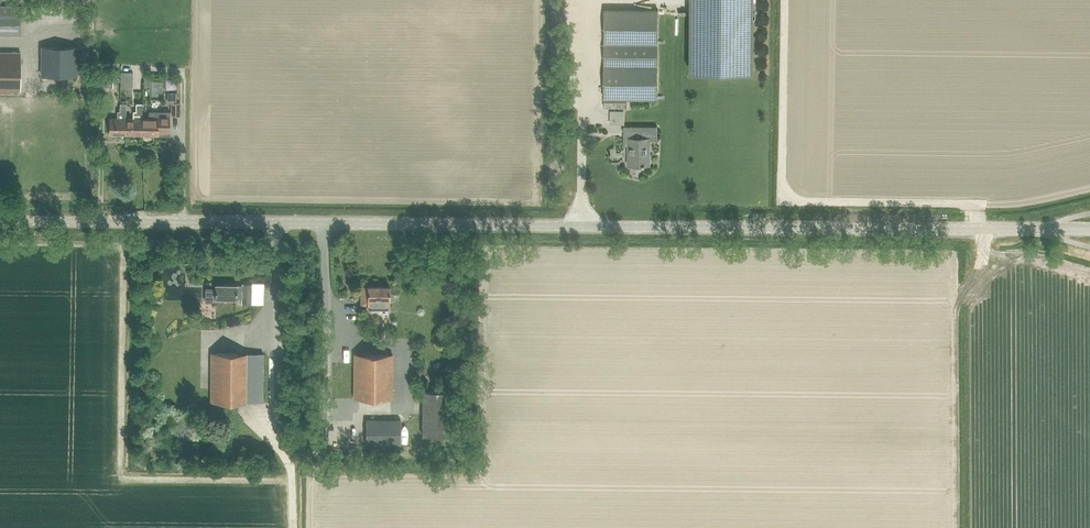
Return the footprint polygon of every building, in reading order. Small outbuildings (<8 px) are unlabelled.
[(693,74),(751,74),(751,0),(693,0),(693,74)] [(0,6),(0,35),(20,35),(21,6),(0,6)] [(604,11),(604,100),(658,101),(658,12),(604,11)] [(78,77),(79,47),(41,47),(41,77),(78,77)] [(20,91),(21,53),(0,52),(0,91),(20,91)] [(121,72),(121,82),(133,82),(133,72),(121,72)] [(99,76),(99,87),(113,87),(113,76),(99,76)] [(126,135),(126,119),(126,104),(120,104),(120,111),(118,111),(118,118),(111,118),(110,118),(110,135),(111,135),(126,135)] [(142,135),(142,119),(142,104),(136,104),(136,112),(133,112),(133,119),(126,119),(126,135),(142,135)] [(622,121),(622,108),(608,108),(608,120),(622,121)] [(158,136),(159,136),(170,136),(170,112),(150,112),(150,119),(142,119),(142,135),(158,135),(158,136)] [(628,166),(649,166),(649,142),(657,142),(657,128),(624,128),(624,136),(628,136),(628,166)] [(158,271),(168,266),(164,259),(155,264),(158,271)] [(224,302),(224,299),(242,299),(242,304),(251,304),(252,283),(243,283),(243,286),(237,286),(237,285),(215,285),(215,287),(205,287),(205,289),(204,302),(222,302),(224,302)] [(389,305),(390,287),(368,286),(368,287),(362,287),(362,305),(389,305)] [(246,402),(247,354),(211,354),(210,402),(246,402)] [(247,354),(246,402),(263,403),(263,354),(247,354)] [(392,355),(354,355),(354,398),(392,398),(392,355)] [(449,392),(422,392),(421,437),(449,437),(449,392)] [(171,420),(178,427),(188,416),(181,409),(171,420)] [(400,445),(400,420),(366,420),(366,445),(400,445)]
